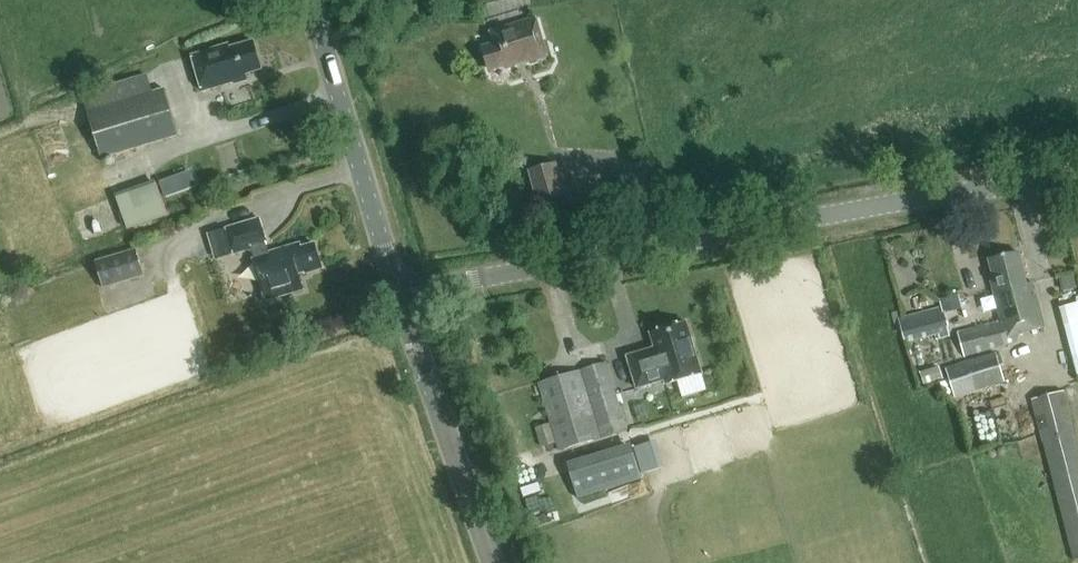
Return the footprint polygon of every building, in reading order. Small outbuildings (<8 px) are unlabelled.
[(525,63),(547,56),(536,18),(490,31),(494,45),(483,49),(489,69),(505,64),(506,68),(517,65),(516,62),(524,59),(525,63)] [(244,74),(261,69),(253,40),(229,48),(227,44),(192,55),(203,91),(234,81),(235,84),(246,80),(244,74)] [(146,74),(82,94),(87,111),(102,159),(178,135),(164,88),(151,92),(146,74)] [(528,169),(538,204),(566,196),(556,162),(528,169)] [(159,182),(165,197),(181,192),(175,176),(159,182)] [(128,229),(169,214),(155,179),(115,195),(128,229)] [(226,228),(211,232),(218,258),(233,254),(253,248),(255,256),(253,257),(261,285),(265,300),(304,289),(300,274),(321,268),(313,240),(301,243),(300,241),(267,250),(265,244),(267,243),(260,218),(226,228)] [(135,248),(96,261),(105,289),(144,276),(135,248)] [(1015,336),(1044,328),(1032,283),(1026,285),(1018,252),(988,259),(993,276),(989,277),(1000,319),(998,320),(998,323),(958,333),(964,355),(1016,341),(1015,336)] [(942,295),(945,310),(963,306),(960,291),(942,295)] [(948,326),(942,306),(898,318),(904,338),(948,326)] [(1077,322),(1077,308),(1066,311),(1070,324),(1077,322)] [(655,348),(627,356),(637,388),(664,380),(666,384),(702,373),(686,322),(650,333),(655,348)] [(996,353),(946,367),(954,397),(1004,382),(996,353)] [(538,383),(559,451),(628,430),(607,362),(538,383)] [(1074,560),(1077,559),(1077,447),(1064,391),(1032,399),(1074,560)] [(548,423),(536,427),(542,446),(554,442),(548,423)] [(632,448),(568,467),(577,497),(641,478),(632,448)]
